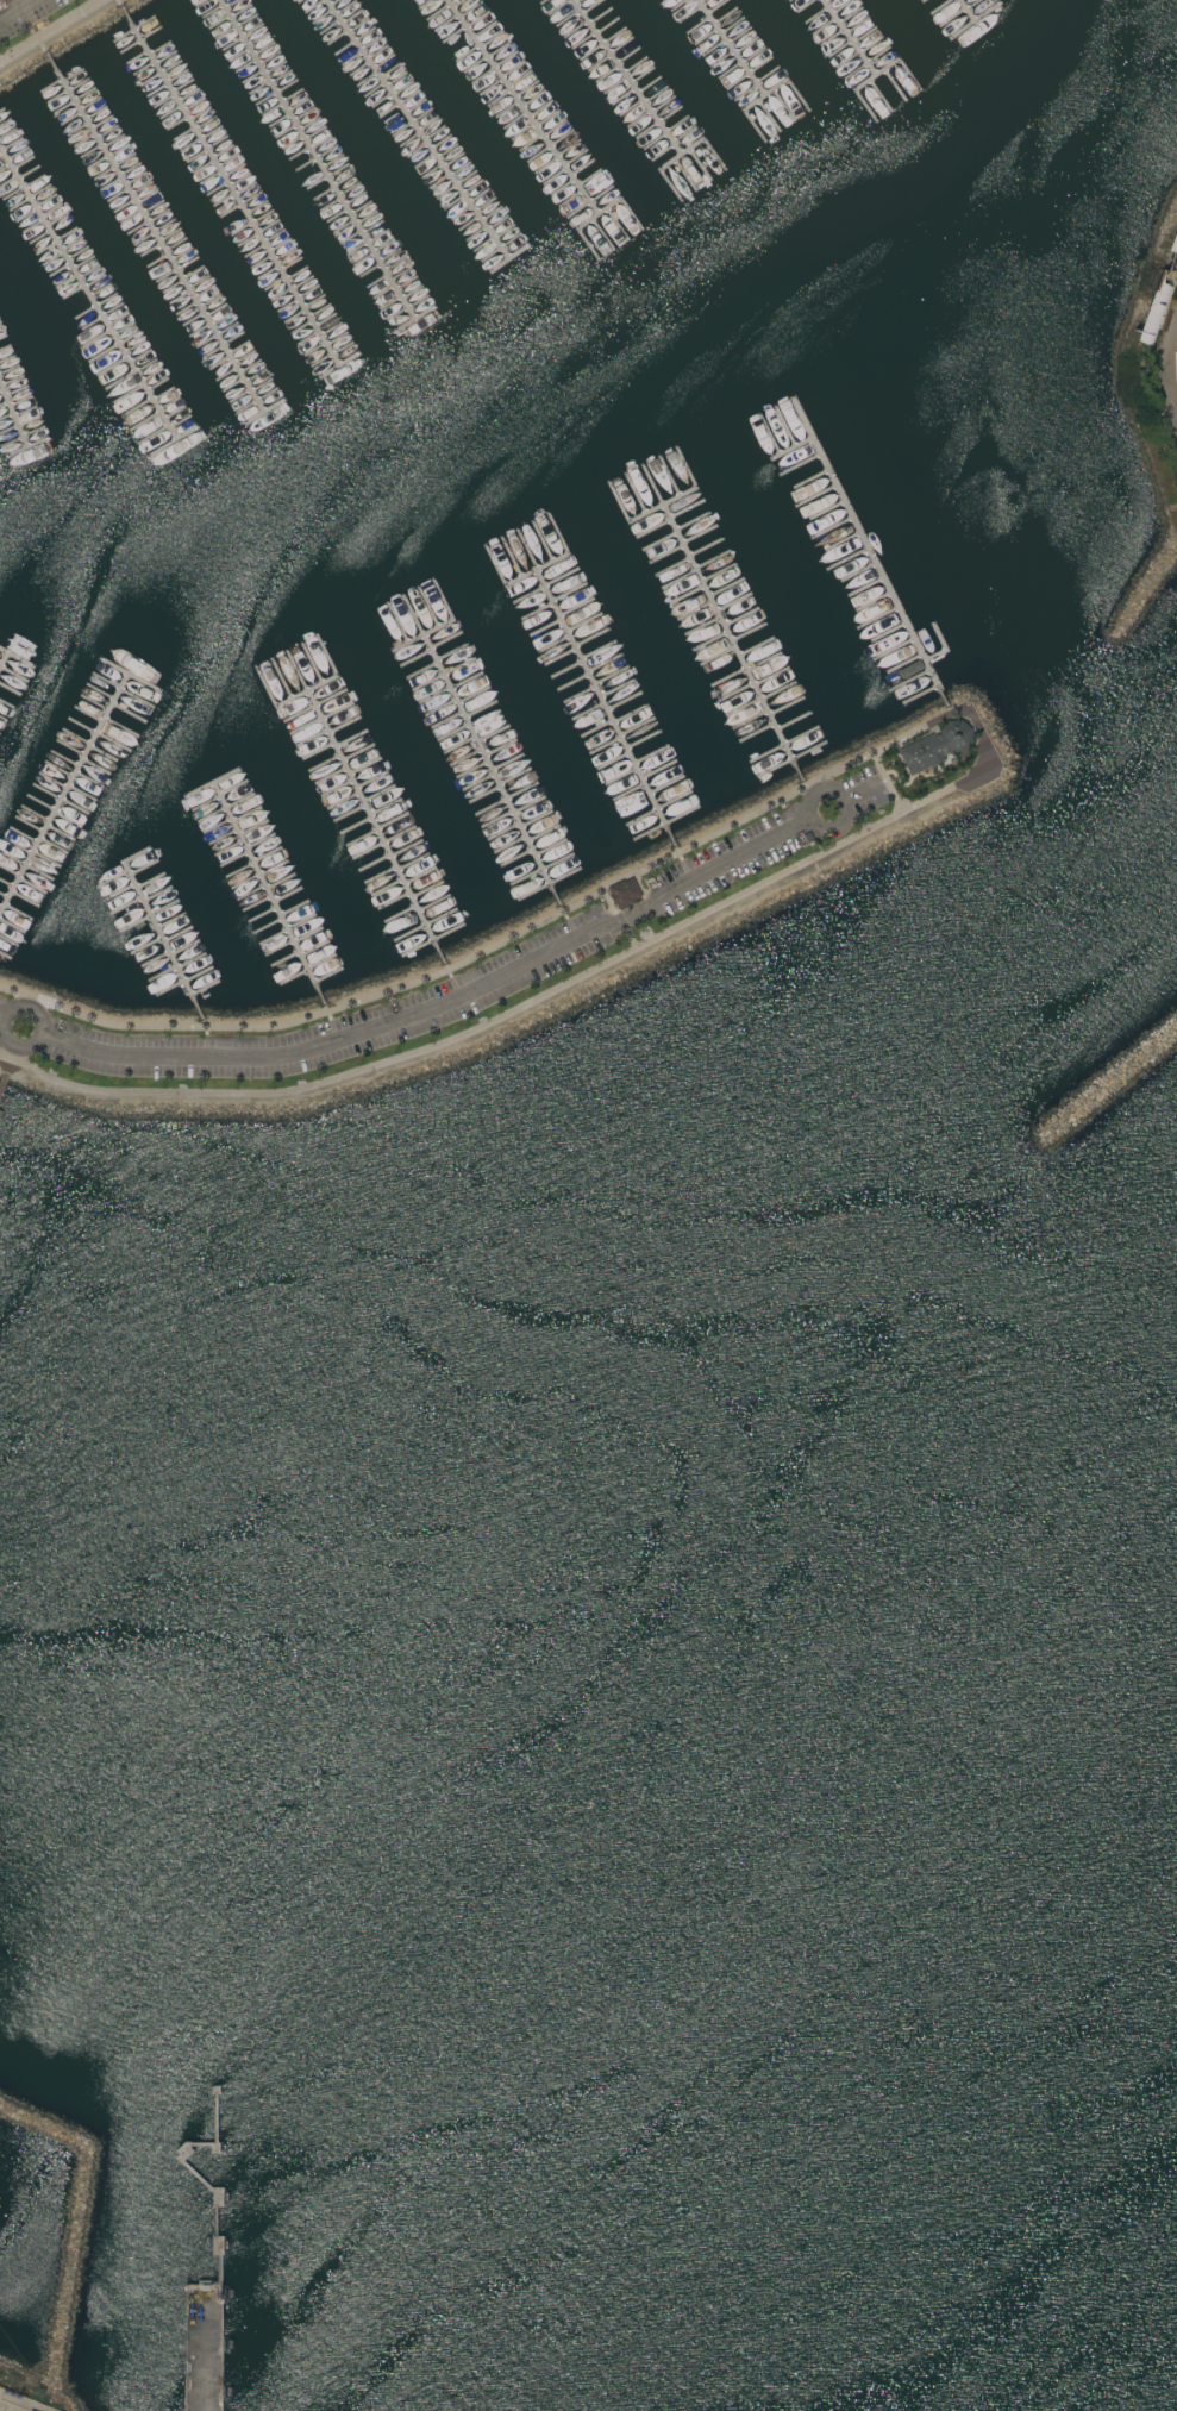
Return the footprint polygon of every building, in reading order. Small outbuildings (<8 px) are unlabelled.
[(1173,233),(1176,234),(1176,253),(1173,252),(1163,283),(1172,287),(1151,347),(1137,342),(1154,290),(1156,290),(1163,270),(1162,270),(1173,233)] [(928,676),(932,683),(910,694),(907,687),(928,676)] [(933,732),(934,735),(940,732),(949,721),(962,719),(972,728),(973,743),(964,752),(951,754),(950,753),(944,756),(946,759),(931,768),(931,766),(910,776),(899,751),(933,732)] [(625,881),(626,882),(633,878),(643,896),(634,900),(636,902),(620,910),(616,904),(615,906),(609,895),(612,894),(608,889),(625,881)]
